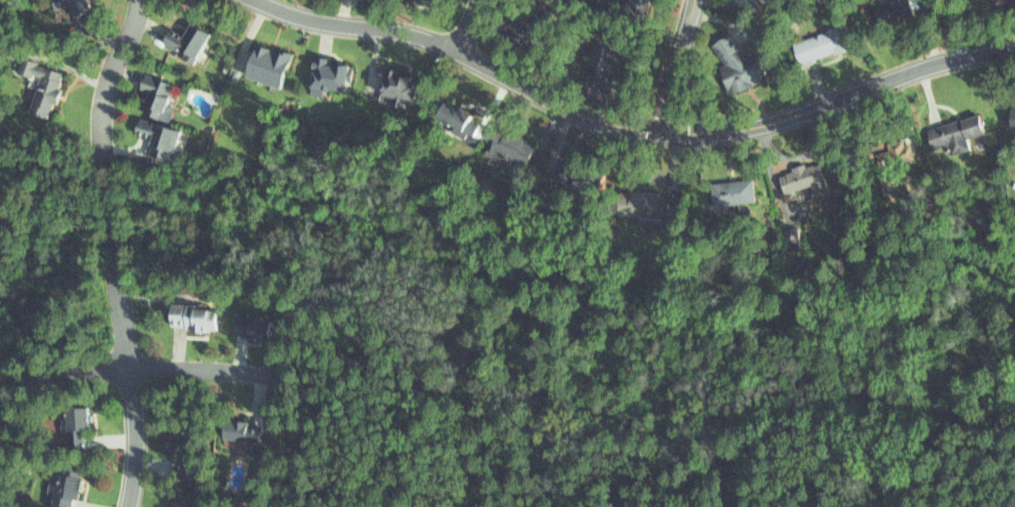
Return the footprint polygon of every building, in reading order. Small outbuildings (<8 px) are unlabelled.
[(80,0),(58,0),(62,11),(82,4),(80,0)] [(623,3),(624,0),(645,0),(643,8),(623,3)] [(874,22),(914,8),(911,0),(866,0),(874,22)] [(153,41),(191,61),(208,30),(186,18),(178,33),(162,25),(153,41)] [(790,32),(798,54),(838,41),(831,19),(790,32)] [(728,87),(721,69),(722,56),(711,35),(729,26),(744,55),(762,46),(767,56),(759,59),(761,74),(728,87)] [(620,35),(598,29),(583,87),(605,93),(620,35)] [(279,88),(241,77),(252,41),(290,52),(279,88)] [(310,52),(303,95),(322,98),(323,90),(349,94),(355,59),(310,52)] [(62,73),(15,54),(7,73),(33,84),(22,112),(43,120),(62,73)] [(380,94),(414,102),(422,70),(387,62),(380,94)] [(168,121),(136,109),(141,97),(132,93),(136,83),(133,74),(143,71),(171,82),(164,100),(175,104),(168,121)] [(466,127),(437,114),(447,91),(476,104),(466,127)] [(1014,128),(1014,105),(1001,104),(1001,127),(1014,128)] [(933,147),(980,132),(973,110),(926,125),(933,147)] [(141,134),(124,129),(128,115),(175,128),(166,160),(142,153),(141,134)] [(492,144),(539,162),(547,140),(500,123),(492,144)] [(899,201),(889,159),(910,154),(906,139),(878,146),(882,163),(875,165),(884,204),(899,201)] [(778,196),(825,180),(817,158),(770,174),(778,196)] [(706,201),(755,197),(753,174),(704,178),(706,201)] [(618,210),(668,206),(666,183),(616,188),(618,210)] [(785,247),(799,245),(797,227),(783,229),(785,247)] [(221,334),(184,330),(185,323),(171,322),(173,302),(223,306),(221,334)] [(232,336),(260,336),(260,310),(244,310),(244,321),(233,321),(232,336)] [(89,404),(90,438),(66,438),(65,404),(89,404)] [(252,442),(217,439),(220,415),(254,418),(252,442)] [(187,477),(168,477),(167,426),(187,426),(187,477)] [(86,470),(73,506),(52,506),(68,463),(86,470)] [(194,497),(191,506),(172,506),(176,492),(194,497)]
